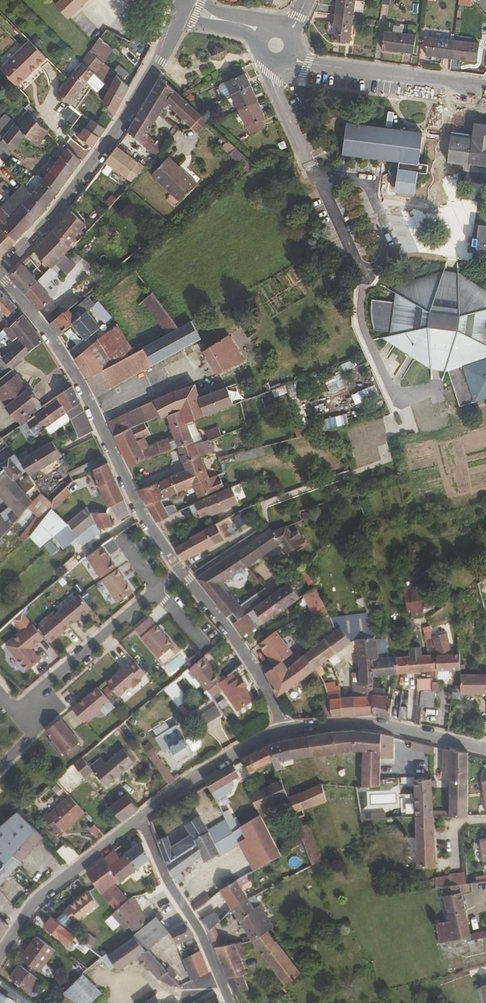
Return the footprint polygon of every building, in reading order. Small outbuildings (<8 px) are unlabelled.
[(354,0),(335,0),(333,15),(352,18),(354,0)] [(349,43),(352,18),(333,15),(331,41),(349,43)] [(143,60),(151,45),(135,31),(127,44),(143,60)] [(412,53),(414,35),(382,31),(381,49),(412,53)] [(450,58),(452,40),(427,37),(425,55),(450,58)] [(112,51),(99,38),(95,42),(89,51),(102,63),(112,51)] [(476,62),(478,43),(452,40),(450,58),(476,62)] [(45,58),(28,41),(0,71),(0,73),(16,89),(45,58)] [(219,60),(223,51),(215,46),(210,55),(219,60)] [(102,63),(89,51),(81,62),(94,75),(102,63)] [(94,75),(81,62),(73,72),(87,84),(87,85),(114,116),(121,102),(108,89),(102,83),(94,75)] [(102,83),(111,71),(102,63),(94,75),(102,83)] [(249,86),(243,73),(241,74),(239,69),(223,77),(225,82),(224,82),(225,85),(230,95),(249,86)] [(70,106),(87,84),(73,72),(56,95),(70,106)] [(121,102),(128,88),(117,75),(108,89),(121,102)] [(200,117),(159,79),(139,113),(152,123),(165,105),(191,127),(200,117)] [(230,95),(225,85),(220,86),(219,90),(223,99),(230,95)] [(257,103),(249,86),(230,95),(237,111),(257,103)] [(264,127),(261,120),(264,119),(257,103),(237,111),(248,135),(264,127)] [(69,106),(61,117),(73,125),(81,114),(69,106)] [(110,122),(97,111),(89,122),(103,131),(110,122)] [(48,132),(26,112),(15,126),(8,118),(0,125),(0,131),(7,138),(4,141),(15,150),(25,136),(38,146),(48,132)] [(145,134),(152,123),(139,113),(127,134),(140,145),(147,136),(145,134)] [(208,124),(200,117),(191,127),(198,134),(208,124)] [(91,147),(103,131),(89,122),(78,137),(91,147)] [(476,124),(474,135),(452,132),(448,163),(470,166),(471,164),(485,166),(485,126),(476,124)] [(417,164),(421,134),(346,125),(341,155),(399,162),(397,170),(391,173),(395,184),(394,189),(400,190),(400,193),(414,195),(416,174),(426,175),(427,166),(417,164)] [(164,150),(147,136),(140,145),(156,158),(164,150)] [(4,141),(0,145),(0,159),(3,163),(15,150),(4,141)] [(241,165),(246,160),(230,142),(224,147),(241,165)] [(45,211),(80,162),(66,148),(31,195),(45,211)] [(126,179),(137,164),(129,158),(124,154),(115,148),(104,163),(126,179)] [(199,184),(169,157),(152,175),(181,203),(199,184)] [(131,182),(144,169),(137,164),(126,179),(131,182)] [(31,195),(22,185),(0,208),(0,210),(9,218),(31,195)] [(45,211),(31,195),(9,218),(0,210),(0,229),(2,231),(15,242),(45,211)] [(83,225),(69,211),(54,231),(67,245),(83,225)] [(2,231),(0,233),(0,258),(15,242),(2,231)] [(53,264),(69,247),(67,245),(54,231),(34,251),(47,265),(45,267),(48,270),(50,268),(53,264)] [(36,282),(21,265),(9,276),(25,294),(36,282)] [(43,289),(42,289),(55,273),(53,270),(50,268),(48,270),(36,282),(25,294),(39,311),(52,300),(50,297),(43,289)] [(446,368),(485,361),(485,291),(459,273),(455,273),(455,276),(445,275),(445,272),(442,271),(390,288),(397,293),(396,300),(372,297),(371,309),(372,317),(374,328),(392,330),(391,334),(383,336),(430,366),(446,368)] [(55,292),(48,284),(43,289),(50,297),(55,292)] [(0,291),(0,307),(0,306),(8,316),(17,309),(0,291)] [(177,329),(151,293),(138,304),(145,314),(150,312),(165,335),(177,329)] [(68,311),(78,303),(71,296),(58,307),(45,318),(50,324),(62,313),(64,315),(68,311)] [(91,308),(93,306),(87,299),(75,309),(81,317),(86,312),(91,308)] [(58,307),(52,300),(39,311),(45,318),(58,307)] [(112,317),(98,302),(93,306),(91,308),(105,324),(112,317)] [(72,325),(77,321),(68,311),(64,315),(62,313),(50,324),(59,336),(72,325)] [(100,328),(86,312),(81,317),(77,321),(72,325),(86,341),(100,328)] [(22,315),(10,325),(21,342),(0,357),(0,358),(12,369),(21,361),(19,359),(43,342),(22,315)] [(111,365),(96,340),(74,359),(86,379),(95,396),(200,339),(191,321),(177,329),(165,335),(143,347),(132,353),(111,365)] [(129,349),(115,324),(96,340),(111,365),(132,353),(129,349)] [(241,362),(230,337),(204,349),(215,375),(241,362)] [(143,347),(140,343),(129,349),(132,353),(143,347)] [(0,358),(0,369),(6,374),(12,369),(0,358)] [(485,397),(485,361),(446,368),(459,406),(485,397)] [(38,402),(29,390),(27,391),(16,376),(0,389),(0,397),(7,406),(5,407),(16,420),(17,419),(22,424),(25,422),(33,416),(32,414),(40,409),(36,404),(38,402)] [(55,398),(71,386),(67,381),(48,395),(52,400),(55,398)] [(236,409),(227,386),(199,398),(194,384),(176,390),(152,401),(159,417),(161,420),(165,417),(181,407),(188,422),(236,409)] [(287,391),(284,384),(273,390),(276,397),(287,391)] [(80,404),(71,386),(55,398),(56,400),(66,413),(80,404)] [(352,394),(355,405),(373,399),(369,389),(352,394)] [(40,409),(52,400),(48,395),(38,402),(36,404),(40,409)] [(35,435),(66,413),(56,400),(33,416),(25,422),(35,435)] [(143,424),(159,417),(152,401),(129,412),(137,427),(143,424)] [(93,433),(80,404),(66,413),(71,419),(78,439),(93,433)] [(177,448),(194,441),(197,440),(193,430),(191,431),(188,422),(181,407),(165,417),(173,438),(166,440),(167,445),(156,449),(154,445),(147,447),(143,438),(149,435),(143,424),(137,427),(114,437),(128,468),(177,448)] [(114,437),(137,427),(129,412),(107,422),(114,437)] [(156,449),(167,445),(166,440),(154,445),(156,449)] [(209,478),(200,456),(214,450),(211,440),(195,445),(194,441),(177,448),(185,470),(171,476),(176,493),(193,485),(209,478)] [(30,476),(61,457),(51,441),(18,461),(30,476)] [(29,506),(22,497),(26,494),(34,485),(30,476),(18,461),(13,455),(0,467),(3,470),(0,473),(0,499),(3,496),(10,505),(0,514),(0,539),(29,506)] [(124,499),(106,463),(92,471),(104,497),(111,508),(124,499)] [(220,486),(215,475),(209,478),(193,485),(198,498),(214,491),(213,489),(220,486)] [(176,493),(171,476),(139,490),(146,505),(158,502),(160,501),(173,495),(176,493)] [(56,505),(69,493),(68,490),(73,486),(71,482),(52,500),(56,505)] [(228,508),(237,504),(231,488),(189,507),(193,517),(199,515),(200,518),(209,513),(210,515),(219,510),(228,508)] [(33,501),(26,494),(22,497),(29,506),(33,501)] [(176,503),(173,495),(160,501),(162,507),(167,517),(180,511),(176,503)] [(111,508),(104,497),(87,508),(90,514),(113,512),(111,508)] [(162,507),(160,501),(158,502),(146,505),(148,511),(156,522),(167,517),(162,507)] [(76,537),(94,523),(90,514),(87,508),(66,526),(76,537)] [(64,527),(50,511),(29,535),(29,536),(40,548),(52,537),(64,527)] [(115,524),(113,512),(90,514),(94,523),(96,521),(97,530),(111,528),(111,525),(115,524)] [(224,526),(231,522),(227,517),(221,521),(224,526)] [(182,561),(229,536),(224,526),(221,521),(188,538),(189,540),(180,545),(174,549),(182,561)] [(76,537),(66,526),(64,527),(52,537),(62,549),(76,537)] [(245,567),(291,535),(285,527),(271,532),(268,528),(234,552),(245,567)] [(180,545),(176,539),(169,543),(174,549),(180,545)] [(114,570),(98,546),(83,557),(99,580),(114,570)] [(245,567),(234,552),(213,566),(195,579),(225,617),(230,613),(239,606),(230,594),(227,596),(218,585),(245,567)] [(130,594),(115,571),(100,582),(116,604),(130,594)] [(256,628),(297,598),(287,584),(259,604),(247,613),(256,628)] [(323,605),(312,588),(300,596),(309,612),(323,605)] [(408,589),(409,616),(425,615),(425,610),(431,610),(431,589),(408,589)] [(247,613),(259,604),(253,596),(239,606),(230,613),(236,621),(247,613)] [(68,628),(89,611),(78,597),(57,614),(57,615),(68,628)] [(313,613),(323,606),(323,605),(309,612),(311,615),(313,613)] [(330,618),(323,606),(313,613),(327,636),(336,629),(330,618)] [(371,632),(365,612),(330,618),(336,629),(340,626),(345,635),(371,632)] [(256,628),(247,613),(236,621),(230,625),(243,643),(258,632),(256,628)] [(49,645),(68,629),(68,628),(57,615),(38,631),(49,645)] [(172,648),(154,627),(153,628),(147,620),(133,631),(140,639),(140,640),(157,661),(172,648)] [(30,650),(42,640),(31,626),(5,648),(26,673),(39,662),(30,650)] [(328,659),(349,643),(345,635),(340,626),(336,629),(327,636),(302,655),(313,669),(319,677),(324,673),(319,666),(328,659)] [(372,638),(371,632),(345,635),(349,643),(351,640),(355,639),(372,638)] [(450,647),(445,633),(431,636),(432,641),(443,638),(449,654),(454,653),(452,647),(450,647)] [(373,678),(372,660),(379,660),(372,638),(355,639),(356,650),(360,684),(372,685),(372,678),(373,678)] [(449,654),(443,638),(432,641),(436,655),(437,670),(460,669),(459,653),(454,653),(449,654)] [(333,666),(351,650),(356,650),(355,639),(351,640),(349,643),(328,659),(333,666)] [(437,670),(436,655),(420,657),(419,648),(407,648),(409,657),(396,658),(395,674),(426,672),(426,691),(430,691),(432,691),(432,678),(432,671),(437,670)] [(280,662),(273,653),(265,660),(271,669),(280,662)] [(276,697),(313,669),(302,655),(285,669),(280,662),(271,669),(264,674),(276,697)] [(219,680),(203,658),(187,670),(203,691),(204,691),(214,684),(219,680)] [(395,674),(396,658),(379,660),(372,660),(373,678),(395,674)] [(132,690),(140,683),(138,680),(144,675),(134,664),(129,669),(126,666),(105,684),(117,698),(130,687),(132,690)] [(249,696),(242,687),(245,685),(239,678),(237,679),(236,678),(233,679),(229,673),(219,680),(214,684),(219,691),(220,689),(232,706),(249,696)] [(460,675),(461,693),(451,693),(450,703),(463,704),(463,694),(485,693),(485,674),(460,675)] [(165,688),(176,707),(188,700),(176,681),(165,688)] [(383,696),(383,689),(372,689),(372,685),(360,684),(360,686),(361,695),(372,697),(372,715),(388,718),(390,699),(386,699),(386,696),(383,696)] [(352,716),(352,696),(341,698),(340,688),(336,688),(336,686),(324,687),(328,699),(333,717),(352,716)] [(361,695),(360,686),(352,688),(352,696),(361,695)] [(83,724),(108,702),(96,689),(71,710),(83,724)] [(429,708),(430,691),(426,691),(419,691),(418,705),(420,705),(419,708),(429,708)] [(372,715),(372,697),(361,695),(352,696),(352,716),(372,715)] [(235,711),(251,700),(249,696),(232,706),(235,711)] [(333,717),(328,699),(319,701),(324,718),(333,717)] [(405,722),(406,707),(398,707),(397,720),(405,722)] [(174,781),(136,729),(138,727),(130,717),(123,723),(168,785),(174,781)] [(76,746),(79,744),(59,720),(44,732),(52,741),(49,743),(60,756),(62,754),(64,756),(69,751),(73,757),(80,751),(76,746)] [(354,751),(352,732),(331,733),(307,737),(311,757),(354,751)] [(379,757),(379,734),(352,732),(354,751),(361,750),(361,787),(379,787),(379,757)] [(192,753),(180,734),(165,744),(178,762),(192,753)] [(390,758),(391,737),(379,734),(379,757),(390,758)] [(311,757),(307,737),(284,741),(291,759),(291,760),(311,757)] [(409,751),(432,754),(434,743),(410,740),(409,751)] [(291,759),(284,741),(265,746),(272,762),(275,769),(280,767),(277,761),(291,759)] [(272,762),(265,746),(241,760),(249,774),(249,775),(272,762)] [(466,816),(467,752),(449,748),(449,750),(449,781),(449,816),(466,816)] [(110,780),(132,762),(122,750),(104,765),(99,758),(94,763),(110,780)] [(110,780),(94,763),(88,767),(80,758),(71,766),(76,771),(82,779),(93,770),(105,784),(110,780)] [(58,786),(76,771),(71,766),(53,781),(58,786)] [(225,785),(235,779),(229,767),(203,782),(209,793),(225,785)] [(433,816),(431,778),(413,779),(413,797),(399,797),(400,818),(414,816),(433,816)] [(278,799),(286,795),(279,780),(255,792),(252,786),(248,788),(248,795),(254,805),(260,817),(261,820),(277,812),(272,802),(278,799)] [(326,800),(321,783),(295,795),(302,811),(326,800)] [(211,798),(227,789),(225,785),(209,793),(211,798)] [(119,823),(136,809),(123,795),(107,807),(119,823)] [(290,805),(286,795),(278,799),(282,809),(290,805)] [(59,837),(82,814),(66,797),(47,816),(44,813),(40,818),(59,837)] [(260,817),(254,805),(241,813),(247,824),(260,817)] [(238,829),(233,819),(230,821),(225,811),(220,815),(223,821),(230,834),(238,829)] [(15,813),(0,826),(0,858),(7,851),(19,863),(42,839),(15,813)] [(435,868),(433,816),(414,816),(416,869),(435,868)] [(237,845),(266,828),(261,820),(260,817),(247,824),(238,829),(230,834),(237,845)] [(230,834),(223,821),(205,832),(206,834),(213,844),(230,834)] [(103,835),(92,823),(83,831),(93,843),(103,835)] [(321,861),(307,823),(298,826),(312,864),(321,861)] [(274,844),(266,828),(237,845),(253,871),(258,868),(251,857),(274,844)] [(220,856),(237,845),(230,834),(213,844),(206,834),(201,837),(198,840),(193,843),(165,865),(168,871),(177,885),(183,879),(179,873),(190,865),(200,857),(204,864),(219,854),(220,856)] [(165,865),(193,843),(189,838),(168,847),(163,837),(155,841),(165,865)] [(149,860),(141,842),(125,854),(138,869),(149,860)] [(77,856),(65,844),(55,851),(65,865),(77,856)] [(258,868),(281,855),(274,844),(251,857),(258,868)] [(19,863),(7,851),(0,858),(0,883),(19,863)] [(108,868),(120,858),(113,851),(102,860),(108,868)] [(121,882),(138,869),(125,854),(120,858),(108,868),(102,860),(85,874),(90,880),(101,893),(112,884),(112,885),(118,880),(121,882)] [(183,879),(194,870),(190,865),(179,873),(183,879)] [(465,884),(464,873),(449,875),(449,876),(450,887),(465,884)] [(85,884),(90,880),(85,874),(80,877),(85,884)] [(450,887),(449,876),(434,876),(435,889),(440,888),(450,887)] [(247,899),(235,880),(219,892),(231,910),(247,899)] [(120,895),(112,885),(112,884),(101,893),(109,903),(120,895)] [(460,893),(469,891),(468,884),(465,884),(450,887),(440,888),(448,922),(435,924),(438,945),(470,937),(471,940),(485,937),(485,931),(470,934),(460,893)] [(80,921),(99,906),(88,893),(69,907),(80,921)] [(207,894),(190,905),(194,911),(211,900),(207,894)] [(126,904),(120,895),(109,903),(115,910),(116,911),(126,904)] [(274,928),(260,907),(254,910),(247,899),(231,910),(251,940),(268,931),(274,928)] [(148,923),(138,909),(135,911),(126,904),(116,911),(123,919),(119,923),(125,929),(130,926),(136,932),(148,923)] [(123,919),(116,911),(115,910),(109,915),(118,924),(119,923),(123,919)] [(222,920),(215,911),(200,920),(208,932),(214,928),(220,922),(222,920)] [(68,930),(51,917),(44,926),(60,939),(68,930)] [(169,931),(156,917),(148,923),(136,932),(134,934),(136,937),(146,951),(148,950),(169,931)] [(194,938),(185,924),(169,931),(184,959),(189,957),(187,951),(186,949),(184,950),(181,944),(194,938)] [(223,947),(214,928),(208,932),(215,949),(223,947)] [(285,954),(268,931),(251,940),(286,986),(300,974),(285,954)] [(55,951),(37,937),(29,948),(46,961),(55,951)] [(136,958),(146,951),(136,937),(109,955),(107,952),(101,956),(100,957),(110,970),(116,967),(119,971),(136,958)] [(247,973),(235,944),(223,947),(215,949),(235,996),(248,991),(242,976),(247,973)] [(200,952),(197,946),(187,951),(189,957),(200,952)] [(46,961),(29,948),(20,959),(37,972),(46,961)] [(165,970),(148,950),(146,951),(136,958),(145,969),(148,967),(158,979),(172,988),(177,984),(173,980),(178,977),(169,967),(165,970)] [(100,957),(101,956),(94,951),(80,963),(87,969),(100,957)] [(208,973),(200,952),(189,957),(184,959),(192,981),(208,973)] [(39,980),(19,966),(9,978),(29,993),(39,980)] [(99,993),(80,974),(77,977),(62,996),(75,1002),(90,1002),(99,993)]
